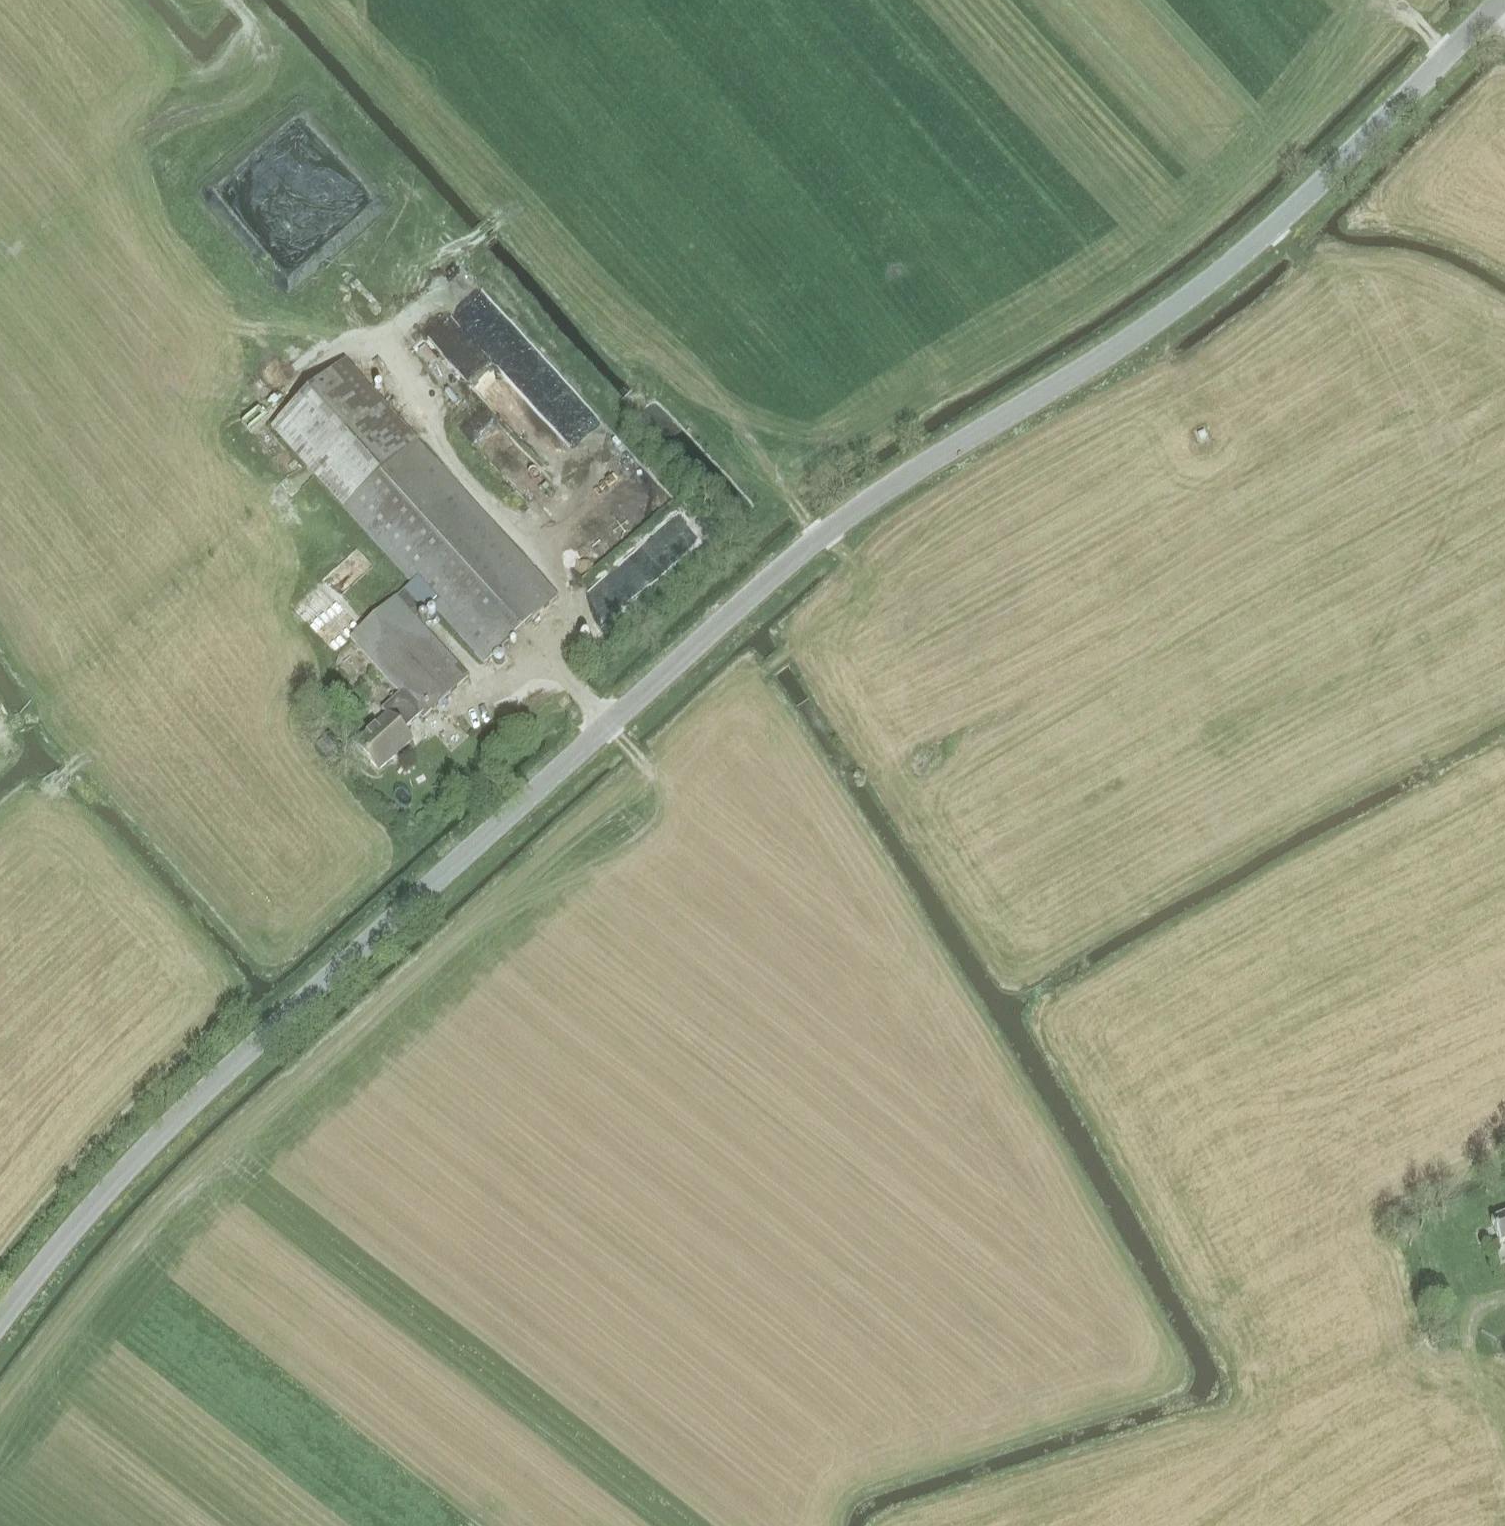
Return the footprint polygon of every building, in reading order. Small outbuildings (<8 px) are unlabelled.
[(481,285),(428,331),(483,393),(506,372),(479,341),(508,316),(481,285)] [(558,596),(418,441),(346,362),(272,428),(343,508),(412,584),(397,597),(396,597),(350,638),(400,693),(382,709),(388,716),(356,745),(379,770),(412,740),(403,731),(420,715),(423,718),(469,677),(416,618),(431,605),(484,663),(558,596)] [(1491,1221),(1500,1243),(1504,1241),(1504,1215),(1491,1221)] [(1502,1249),(1500,1243),(1499,1241),(1490,1244),(1493,1252),(1502,1249)]
